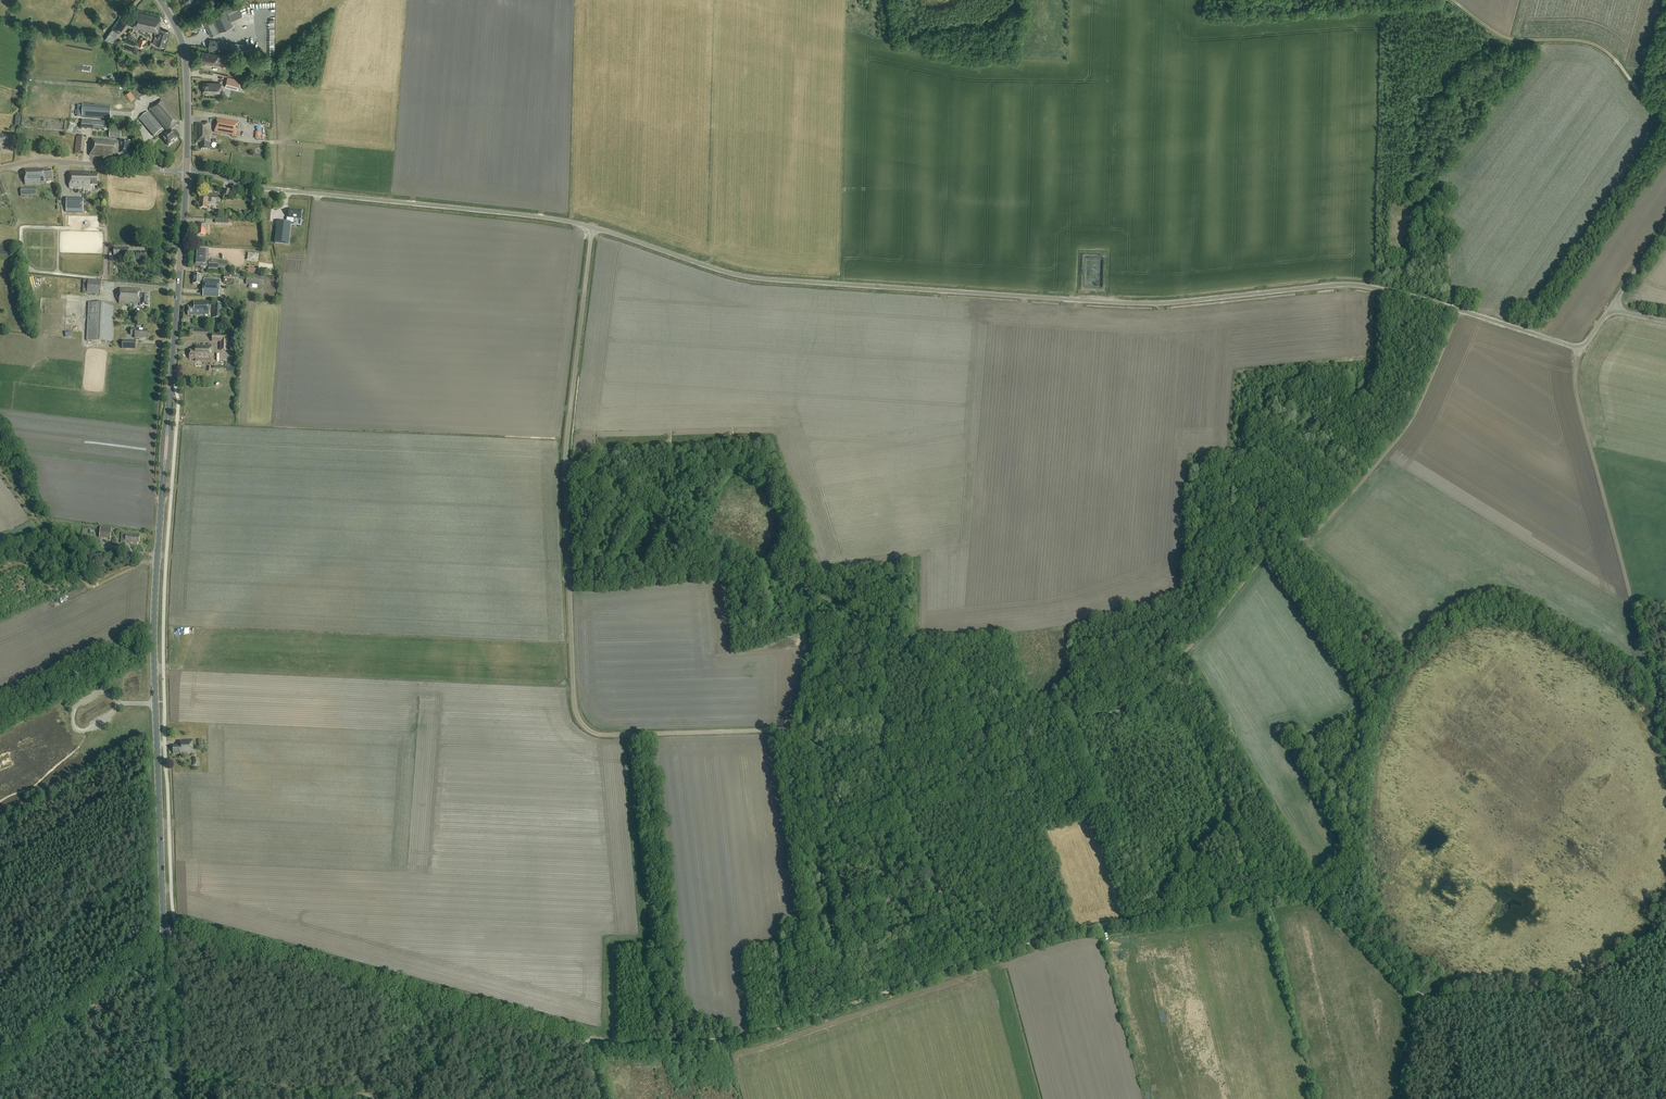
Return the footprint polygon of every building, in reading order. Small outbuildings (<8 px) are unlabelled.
[(203,20),(205,25),(210,36),(220,32),(233,26),(225,10),(203,20)] [(162,30),(160,29),(160,28),(159,27),(161,18),(160,16),(136,11),(132,27),(154,33),(153,34),(155,34),(154,38),(152,44),(163,47),(168,31),(162,29),(162,30)] [(122,16),(112,29),(118,33),(119,33),(128,21),(122,16)] [(205,25),(203,20),(201,21),(201,20),(191,24),(194,31),(204,26),(205,25)] [(118,33),(112,29),(105,39),(109,42),(110,41),(112,43),(116,37),(115,36),(118,33)] [(141,37),(140,38),(138,45),(144,47),(146,40),(142,39),(143,38),(141,37)] [(257,47),(242,45),(210,39),(208,48),(256,56),(257,47)] [(229,56),(222,55),(222,58),(218,57),(219,55),(207,53),(203,52),(201,61),(205,62),(217,65),(217,64),(227,67),(229,56)] [(240,81),(227,78),(225,86),(237,89),(240,81)] [(221,94),(221,83),(210,82),(210,83),(204,83),(203,88),(203,89),(202,91),(203,91),(203,92),(213,92),(213,94),(221,94)] [(162,100),(149,110),(168,132),(162,138),(168,146),(177,138),(171,130),(180,122),(162,100)] [(82,115),(82,118),(109,120),(110,117),(110,108),(83,106),(82,115)] [(149,111),(139,120),(154,137),(164,129),(149,111)] [(217,118),(214,133),(231,136),(231,137),(236,138),(237,132),(234,131),(235,127),(238,127),(239,122),(217,118)] [(103,131),(104,122),(82,120),(81,129),(103,131)] [(210,148),(210,143),(209,124),(196,124),(196,143),(201,143),(201,148),(210,148)] [(120,139),(121,131),(110,130),(109,137),(120,139)] [(0,135),(0,151),(1,151),(1,144),(12,144),(12,135),(2,135),(0,135)] [(75,152),(84,153),(85,138),(77,137),(75,152)] [(118,159),(119,154),(129,155),(131,142),(120,141),(92,138),(90,156),(118,159)] [(51,170),(44,170),(44,169),(25,169),(25,184),(45,183),(44,180),(52,180),(51,170)] [(89,172),(70,172),(69,188),(90,188),(90,186),(97,186),(97,175),(89,174),(89,172)] [(37,196),(36,187),(20,188),(21,197),(37,196)] [(210,188),(209,198),(212,198),(219,198),(220,194),(215,194),(216,188),(210,188)] [(224,189),(223,196),(231,198),(232,191),(224,189)] [(212,203),(212,198),(209,198),(199,197),(199,202),(200,202),(200,208),(208,209),(208,206),(210,206),(210,203),(212,203)] [(83,199),(67,199),(66,212),(83,213),(83,199)] [(301,219),(302,210),(289,209),(288,222),(277,221),(275,243),(288,244),(291,218),(301,219)] [(208,229),(208,224),(197,223),(197,228),(198,228),(197,234),(206,235),(206,229),(208,229)] [(113,256),(129,256),(129,247),(113,247),(113,256)] [(195,258),(193,258),(193,261),(195,261),(195,266),(208,267),(208,270),(227,270),(228,261),(214,261),(214,260),(207,260),(208,250),(195,250),(195,258)] [(147,259),(146,252),(141,252),(141,251),(133,252),(134,260),(147,259)] [(235,278),(242,278),(244,279),(244,274),(235,273),(235,274),(224,274),(224,283),(234,283),(235,278)] [(246,285),(263,286),(263,276),(247,274),(246,285)] [(220,280),(201,279),(201,276),(194,275),(193,284),(200,285),(200,284),(203,284),(203,296),(219,297),(220,280)] [(82,293),(87,293),(100,295),(101,280),(83,279),(82,293)] [(149,295),(140,294),(141,289),(120,288),(119,303),(140,304),(141,304),(141,306),(148,306),(149,295)] [(203,301),(194,301),(194,306),(188,306),(188,316),(195,315),(195,316),(210,315),(209,301),(203,301)] [(112,342),(114,310),(114,303),(88,302),(86,341),(112,342)] [(223,304),(213,303),(212,318),(222,319),(223,304)] [(147,338),(147,330),(136,330),(136,328),(131,328),(131,335),(135,335),(135,338),(147,338)] [(221,350),(227,351),(228,334),(213,333),(212,341),(221,342),(221,350)] [(122,341),(122,348),(136,349),(136,341),(122,341)] [(196,350),(190,350),(189,359),(198,359),(198,360),(211,360),(212,346),(196,345),(196,350)] [(112,528),(100,527),(99,538),(110,539),(112,528)] [(140,535),(131,534),(129,534),(121,533),(120,543),(126,544),(126,543),(130,543),(130,544),(138,545),(138,543),(140,543),(140,535)] [(69,612),(87,605),(86,601),(67,608),(69,612)] [(173,754),(193,753),(193,740),(179,741),(179,746),(173,746),(173,754)]
